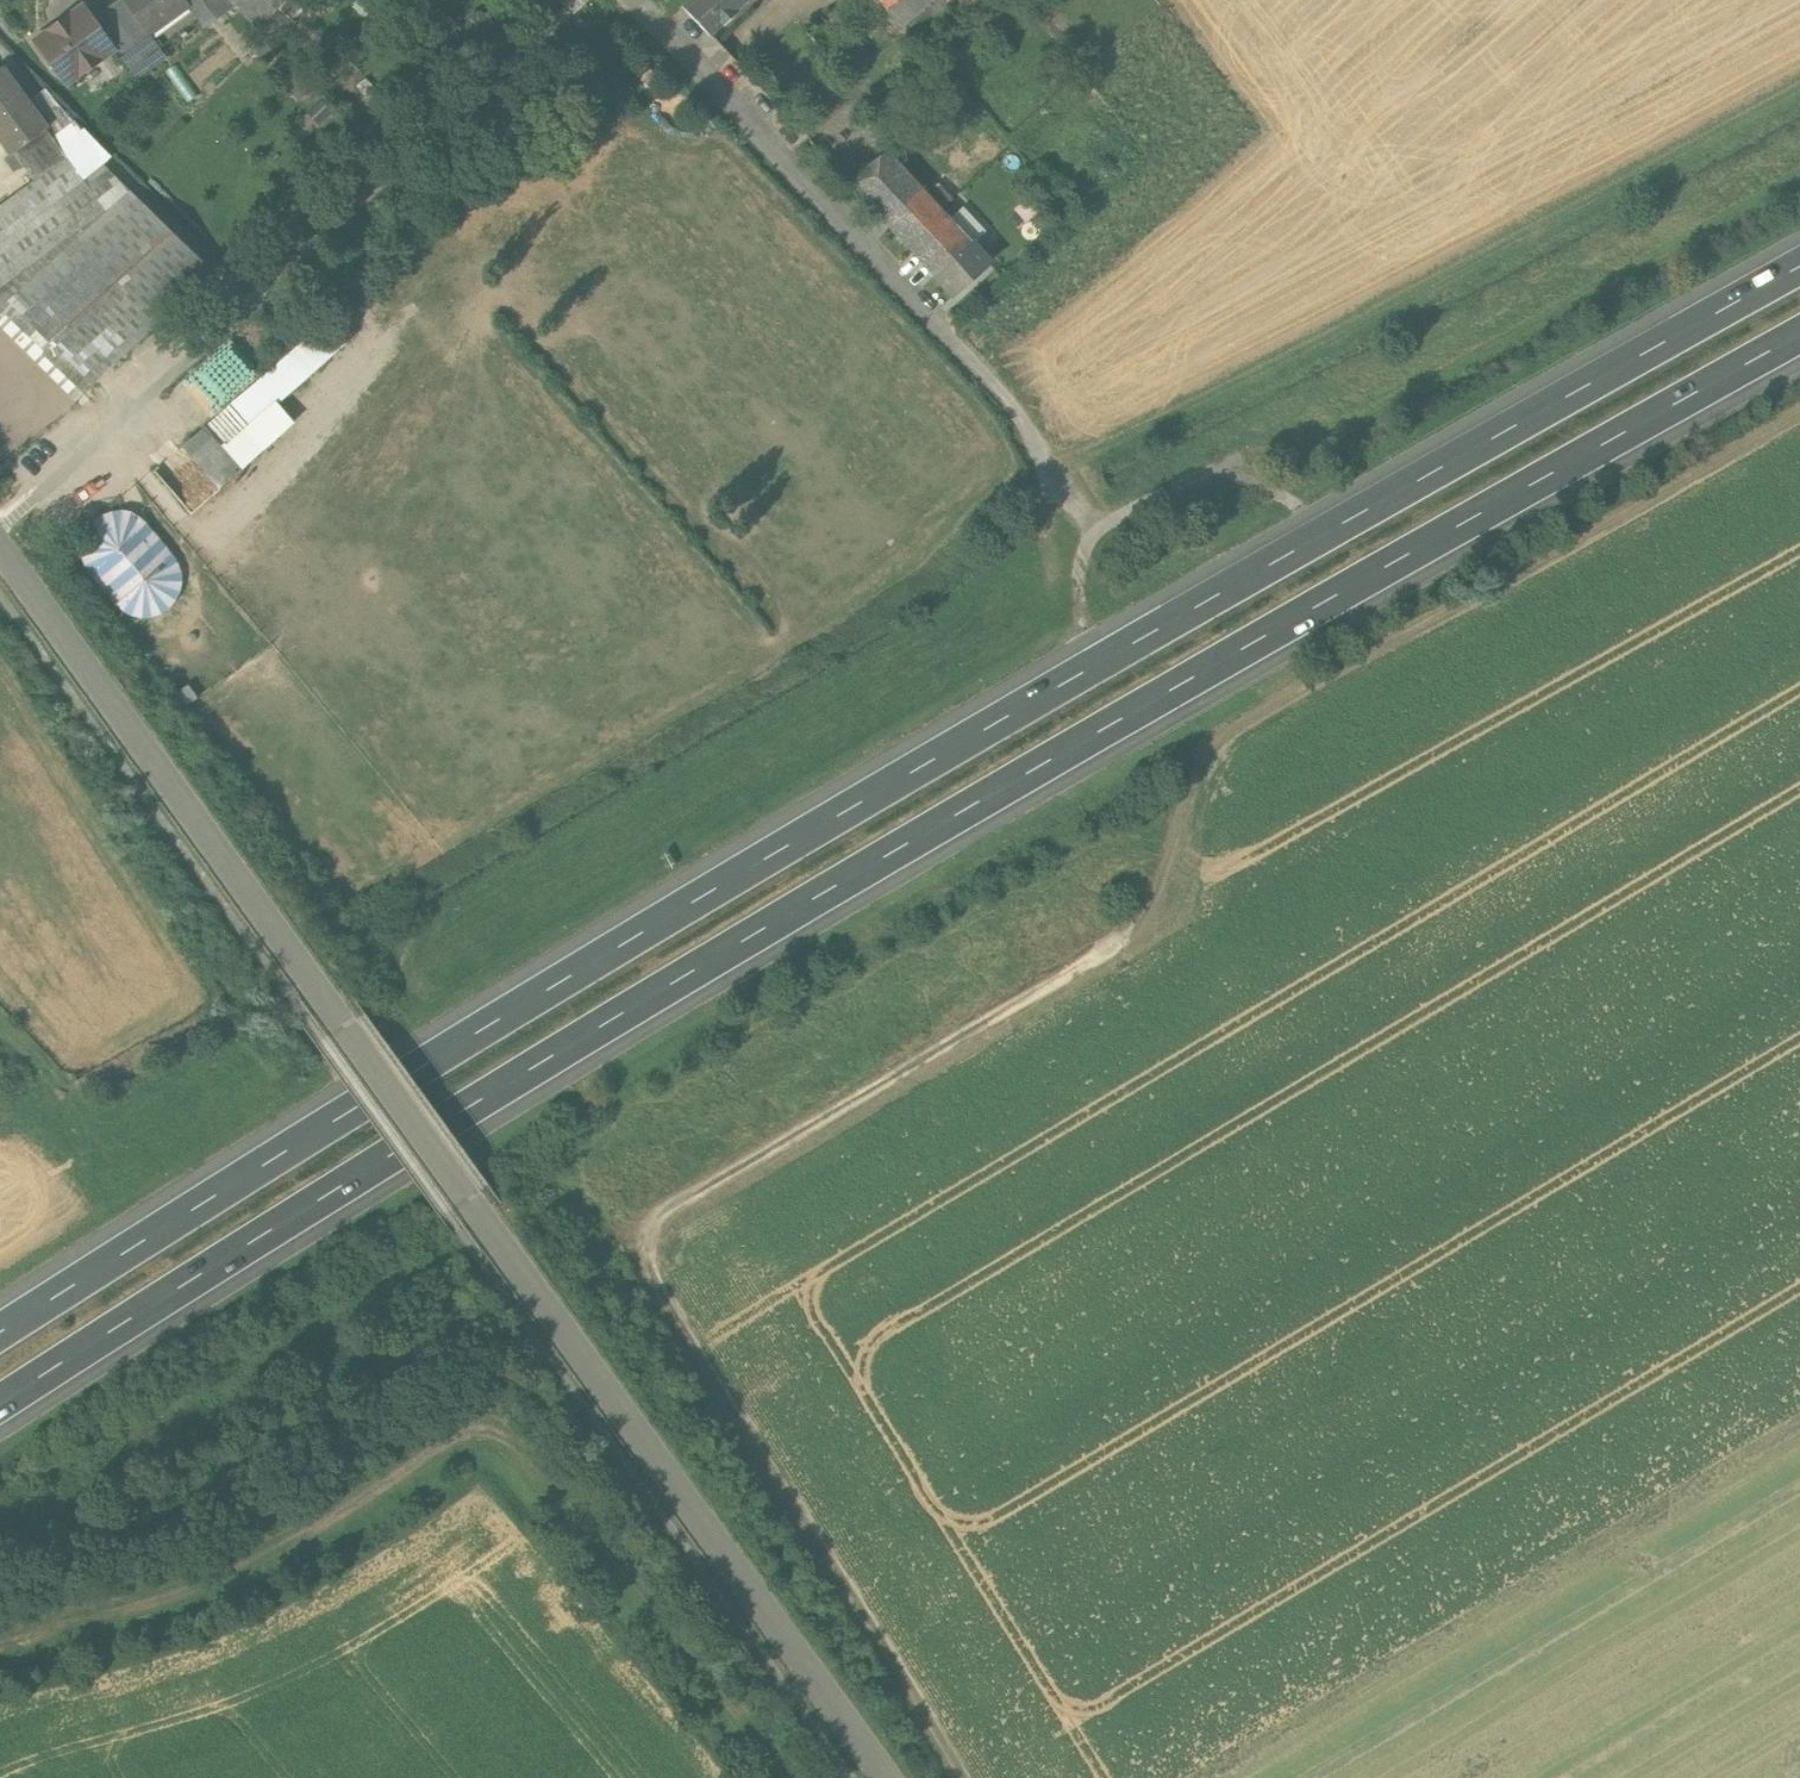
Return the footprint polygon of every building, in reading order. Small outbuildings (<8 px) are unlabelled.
[(121,0),(116,0),(105,9),(149,70),(165,57),(148,35),(121,0)] [(148,35),(187,7),(181,0),(121,0),(148,35)] [(199,0),(181,0),(187,7),(203,30),(215,22),(199,0)] [(215,22),(236,7),(230,0),(199,0),(215,22)] [(236,7),(257,28),(282,4),(286,0),(230,0),(236,7)] [(683,9),(709,36),(723,23),(724,25),(736,15),(734,13),(747,0),(692,0),(683,9)] [(903,28),(932,0),(877,0),(903,28)] [(282,4),(257,28),(269,41),(294,16),(282,4)] [(81,6),(34,40),(62,78),(75,69),(79,75),(100,59),(96,54),(108,45),(109,44),(91,19),(81,6)] [(149,70),(105,9),(91,19),(109,44),(108,45),(133,81),(149,70)] [(13,153),(15,151),(47,129),(49,127),(30,100),(4,65),(0,68),(0,136),(13,153)] [(46,88),(30,100),(49,127),(66,115),(46,88)] [(18,312),(115,223),(47,129),(15,151),(13,153),(34,180),(0,204),(0,314),(10,304),(18,312)] [(971,244),(886,153),(850,186),(935,276),(971,244)] [(115,223),(18,312),(86,377),(204,269),(136,203),(115,223)] [(971,244),(935,276),(954,295),(989,263),(971,244)] [(324,330),(253,385),(267,404),(339,348),(324,330)] [(239,401),(190,441),(228,487),(277,447),(239,401)]
